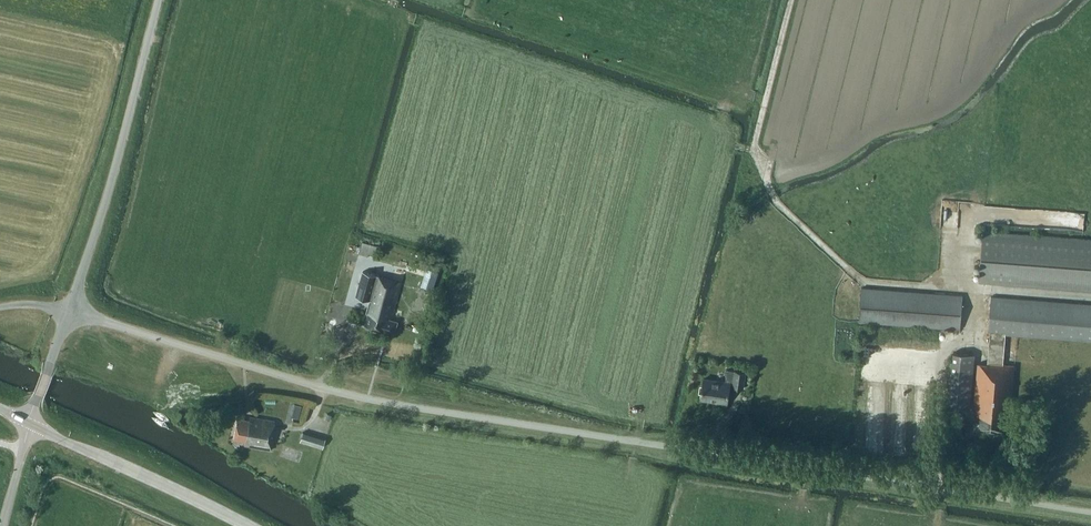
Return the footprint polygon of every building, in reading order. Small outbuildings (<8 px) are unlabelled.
[(1040,229),(1084,231),(1084,211),(1041,210),(1040,229)] [(1090,291),(1090,239),(983,230),(979,282),(1090,291)] [(427,270),(421,287),(432,290),(438,273),(427,270)] [(370,301),(378,276),(364,272),(357,297),(370,301)] [(378,276),(370,301),(367,314),(369,315),(365,326),(394,334),(398,322),(392,321),(402,283),(378,276)] [(860,321),(960,329),(963,295),(862,287),(860,321)] [(992,296),(989,332),(991,332),(988,364),(977,363),(973,412),(976,412),(974,428),(1008,431),(1014,364),(1003,363),(1005,334),(1090,341),(1090,304),(992,296)] [(970,406),(974,353),(953,351),(953,359),(951,359),(947,404),(970,406)] [(702,394),(717,396),(716,400),(727,402),(729,389),(733,389),(733,390),(742,391),(746,371),(728,368),(726,380),(705,377),(702,394)] [(298,417),(301,405),(294,403),(291,415),(298,417)] [(245,440),(244,445),(271,450),(275,430),(273,429),(274,420),(250,416),(249,420),(236,417),(233,438),(245,440)] [(301,440),(323,447),(326,439),(303,432),(301,440)]
